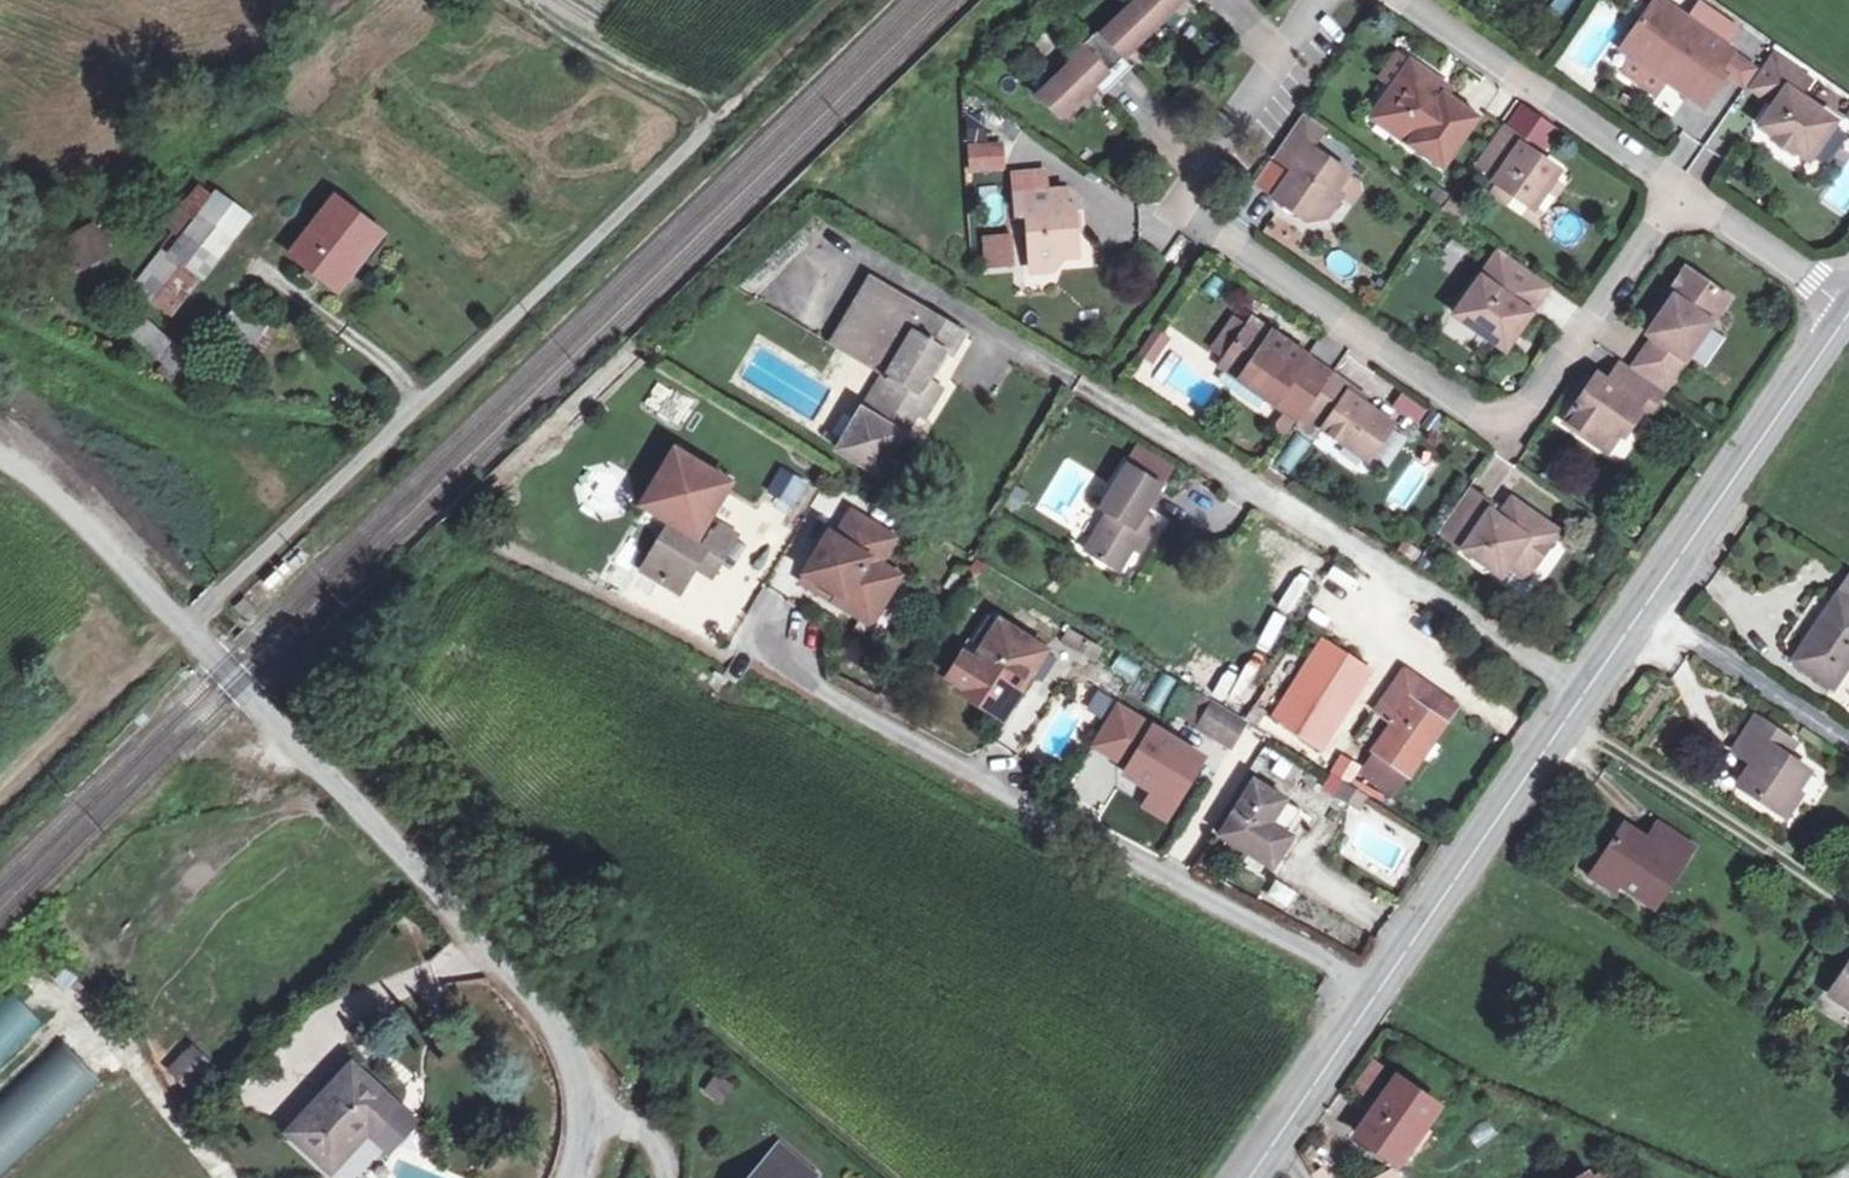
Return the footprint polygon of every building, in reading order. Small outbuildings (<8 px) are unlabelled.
[(1138,2),(1159,25),(1185,0),(1140,0),(1138,2)] [(1735,53),(1660,0),(1659,0),(1624,51),(1638,61),(1666,80),(1705,108),(1727,77),(1721,73),(1735,53)] [(1159,25),(1138,2),(1103,35),(1099,30),(1085,44),(1119,80),(1133,67),(1125,58),(1159,25)] [(1119,80),(1085,44),(1070,58),(1074,62),(1038,97),(1064,115),(1096,85),(1105,94),(1119,80)] [(1721,73),(1727,77),(1747,92),(1760,72),(1735,53),(1721,73)] [(1812,83),(1777,59),(1754,91),(1777,107),(1761,129),(1776,140),(1774,143),(1794,156),(1796,153),(1810,163),(1837,124),(1801,99),(1812,83)] [(1638,61),(1628,75),(1656,94),(1666,80),(1638,61)] [(1411,65),(1399,82),(1405,86),(1417,69),(1411,65)] [(1438,84),(1417,69),(1405,86),(1399,82),(1373,120),(1442,168),(1476,121),(1445,99),(1433,91),(1438,84)] [(1450,92),(1438,84),(1433,91),(1445,99),(1450,92)] [(1290,202),(1286,208),(1306,223),(1325,220),(1339,200),(1333,195),(1347,176),(1311,150),(1325,129),(1303,114),(1272,157),(1293,172),(1277,193),(1290,202)] [(1510,131),(1483,169),(1501,182),(1499,185),(1501,187),(1515,197),(1536,212),(1563,174),(1526,148),(1529,145),(1510,131)] [(1003,140),(964,142),(966,174),(1005,171),(1003,140)] [(1819,200),(1845,219),(1848,214),(1848,160),(1819,200)] [(1027,212),(1030,257),(1054,255),(1077,253),(1074,208),(1067,208),(1066,187),(1016,191),(1017,213),(1027,212)] [(1515,197),(1501,187),(1495,196),(1509,206),(1515,197)] [(1273,199),(1286,208),(1290,202),(1277,193),(1273,199)] [(217,197),(170,258),(197,278),(244,218),(217,197)] [(336,291),(380,234),(334,198),(289,253),(336,291)] [(1455,203),(1448,213),(1467,226),(1473,215),(1455,203)] [(83,267),(107,252),(92,228),(68,242),(83,267)] [(979,233),(981,270),(1012,269),(1011,231),(979,233)] [(1531,310),(1550,282),(1503,250),(1458,316),(1510,351),(1536,313),(1531,310)] [(197,278),(170,258),(162,252),(133,287),(169,314),(197,278)] [(1054,267),(1054,255),(1030,257),(1031,269),(1054,267)] [(1636,370),(1668,392),(1733,300),(1690,271),(1673,296),(1677,299),(1651,335),(1657,339),(1636,370)] [(869,417),(861,412),(839,447),(876,470),(897,434),(902,437),(916,414),(925,398),(919,394),(928,380),(945,352),(951,356),(965,333),(870,276),(831,342),(883,374),(892,379),(869,417)] [(1554,285),(1550,282),(1531,310),(1536,313),(1554,285)] [(190,360),(145,318),(133,331),(178,372),(190,360)] [(1225,359),(1246,328),(1232,318),(1211,349),(1225,359)] [(1309,407),(1328,380),(1305,364),(1310,357),(1253,318),(1246,328),(1225,359),(1221,365),(1300,420),(1309,407)] [(1138,348),(1150,357),(1167,333),(1155,325),(1138,348)] [(1332,373),(1310,357),(1305,364),(1328,380),(1332,373)] [(1653,413),(1668,392),(1636,370),(1626,363),(1612,383),(1601,375),(1568,423),(1605,449),(1615,435),(1621,439),(1643,406),(1653,413)] [(892,379),(883,374),(861,412),(869,417),(892,379)] [(1369,458),(1394,422),(1350,392),(1354,387),(1337,376),(1314,410),(1329,420),(1324,427),(1369,458)] [(941,388),(928,380),(919,394),(925,398),(916,414),(923,419),(941,388)] [(1309,407),(1300,420),(1320,433),(1324,427),(1329,420),(1314,410),(1309,407)] [(1611,453),(1621,439),(1615,435),(1605,449),(1611,453)] [(1383,505),(1402,517),(1432,472),(1413,459),(1383,505)] [(1118,572),(1132,549),(1141,532),(1135,527),(1145,511),(1160,485),(1127,465),(1101,509),(1107,513),(1085,551),(1118,572)] [(780,466),(763,493),(791,510),(808,483),(780,466)] [(1493,511),(1496,506),(1471,489),(1443,530),(1467,546),(1466,549),(1504,575),(1512,564),(1530,576),(1562,530),(1514,498),(1505,513),(1498,514),(1493,511)] [(700,560),(715,569),(735,534),(718,523),(713,531),(674,508),(643,562),(662,573),(658,581),(680,594),(694,570),(700,560)] [(1159,520),(1145,511),(1135,527),(1141,532),(1132,549),(1140,553),(1159,520)] [(875,614),(898,576),(878,564),(893,539),(852,513),(837,539),(829,535),(807,573),(828,586),(830,582),(839,588),(833,598),(853,611),(857,604),(875,614)] [(700,560),(694,570),(709,578),(715,569),(700,560)] [(828,586),(807,573),(802,580),(833,598),(839,588),(830,582),(828,586)] [(1794,662),(1832,687),(1848,661),(1848,580),(1837,598),(1794,662)] [(244,617),(253,608),(244,599),(235,608),(244,617)] [(857,604),(853,611),(870,621),(875,614),(857,604)] [(958,689),(1003,718),(1030,676),(1026,673),(1041,649),(1000,623),(1000,624),(984,648),(975,662),(964,655),(950,678),(961,685),(958,689)] [(1064,641),(1094,659),(1101,649),(1071,631),(1064,641)] [(1362,665),(1309,631),(1279,673),(1332,708),(1362,665)] [(1160,675),(1249,713),(1264,678),(1175,640),(1160,675)] [(1050,655),(1041,649),(1026,673),(1030,676),(1034,680),(1050,655)] [(1407,671),(1400,681),(1416,692),(1411,699),(1446,723),(1458,708),(1407,671)] [(1416,692),(1400,681),(1378,710),(1394,722),(1374,751),(1409,775),(1446,723),(1411,699),(1416,692)] [(1198,727),(1214,701),(1195,691),(1180,716),(1198,727)] [(1144,791),(1136,805),(1165,822),(1205,751),(1112,700),(1086,748),(1119,766),(1114,775),(1144,791)] [(1228,710),(1214,701),(1198,727),(1229,747),(1246,720),(1228,710)] [(1777,751),(1786,738),(1756,719),(1734,751),(1752,764),(1737,786),(1778,814),(1807,771),(1785,756),(1777,751)] [(1793,743),(1786,738),(1777,751),(1785,756),(1793,743)] [(1346,780),(1338,792),(1362,806),(1369,794),(1346,780)] [(1221,834),(1272,868),(1292,838),(1286,835),(1301,811),(1256,782),(1221,834)] [(1657,824),(1647,841),(1652,844),(1663,828),(1657,824)] [(1620,882),(1639,896),(1660,865),(1674,874),(1692,849),(1663,828),(1652,844),(1647,841),(1625,826),(1597,866),(1620,882)] [(1660,865),(1639,896),(1654,905),(1674,874),(1660,865)] [(1613,892),(1620,882),(1597,866),(1590,876),(1613,892)] [(1848,1006),(1848,966),(1831,993),(1848,1006)] [(0,1003),(0,1069),(47,1025),(14,990),(0,1003)] [(0,1080),(0,1149),(98,1057),(63,1020),(0,1080)] [(193,1049),(172,1070),(189,1088),(211,1067),(193,1049)] [(1351,1084),(1363,1094),(1384,1068),(1372,1058),(1351,1084)] [(0,1159),(0,1177),(53,1177),(139,1095),(104,1059),(0,1159)] [(375,1120),(382,1126),(398,1109),(353,1066),(291,1131),(329,1169),(366,1129),(375,1120)] [(700,1095),(722,1105),(731,1083),(710,1073),(700,1095)] [(1439,1108),(1397,1079),(1357,1135),(1398,1165),(1439,1108)] [(62,1177),(139,1177),(176,1142),(140,1104),(62,1177)] [(375,1120),(366,1129),(373,1136),(382,1126),(375,1120)] [(155,1177),(216,1177),(186,1148),(155,1177)] [(816,1177),(782,1148),(757,1177),(815,1177),(816,1177)]
